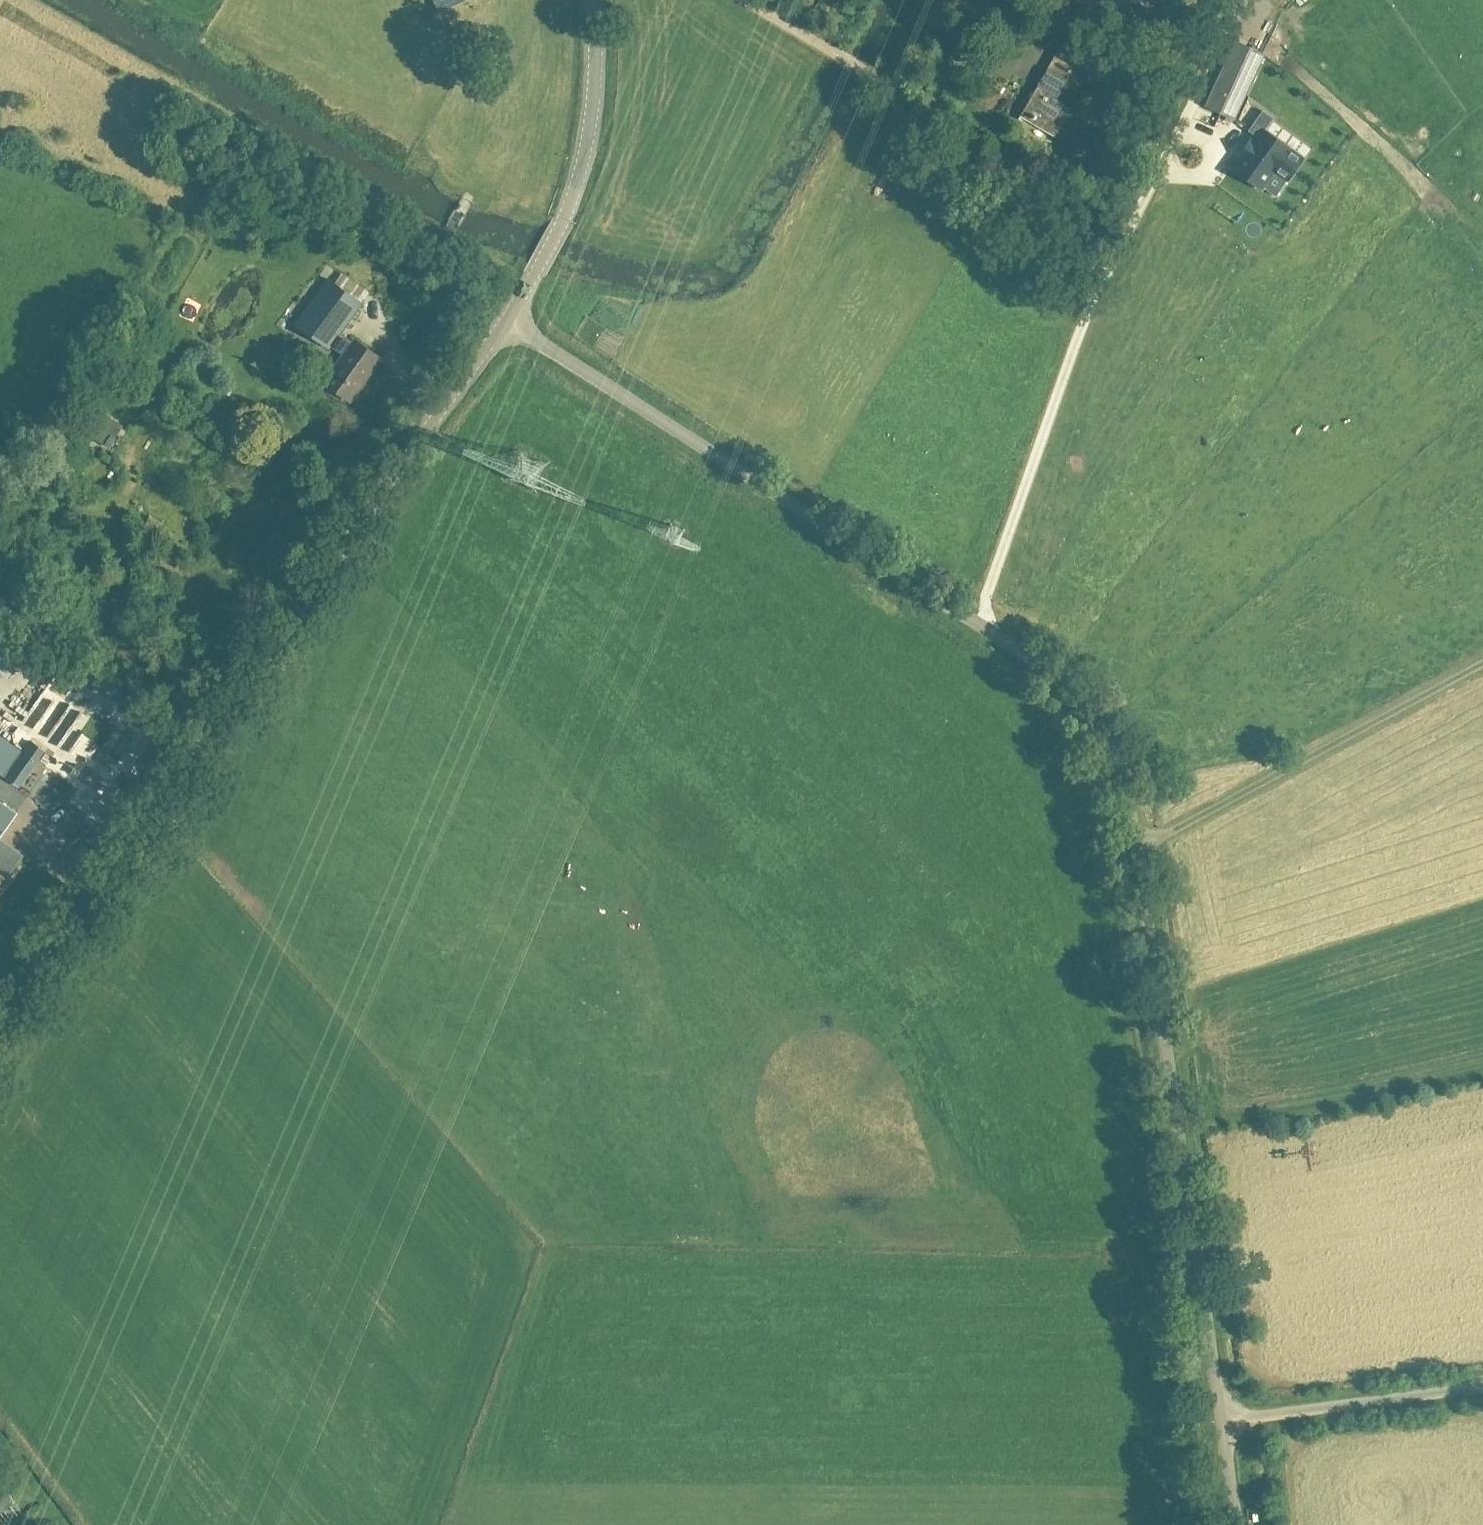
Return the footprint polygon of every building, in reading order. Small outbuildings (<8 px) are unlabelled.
[(440,12),(466,0),(434,0),(440,12)] [(1234,120),(1264,53),(1237,41),(1206,108),(1234,120)] [(1070,101),(1091,67),(1059,48),(1018,118),(1019,119),(1021,115),(1033,122),(1076,147),(1094,115),(1085,109),(1085,110),(1070,101)] [(1237,168),(1264,186),(1274,171),(1279,170),(1289,176),(1304,155),(1264,128),(1273,116),(1263,109),(1250,128),(1259,135),(1237,168)] [(198,217),(204,198),(194,195),(188,214),(198,217)] [(353,399),(383,357),(358,339),(357,341),(344,331),(364,302),(332,279),(299,323),(332,347),(333,345),(346,355),(327,381),(353,399)] [(123,425),(97,409),(84,432),(110,447),(123,425)] [(29,680),(4,723),(36,742),(31,750),(101,791),(119,760),(96,747),(99,742),(108,747),(118,729),(110,724),(120,706),(82,684),(71,704),(29,680)] [(3,776),(22,752),(0,735),(0,774),(3,776)] [(0,800),(0,834),(16,811),(0,800)] [(91,802),(88,815),(100,818),(103,804),(91,802)] [(7,879),(4,877),(18,858),(7,850),(0,859),(0,888),(7,879)] [(13,1500),(0,1484),(0,1510),(13,1500)]
